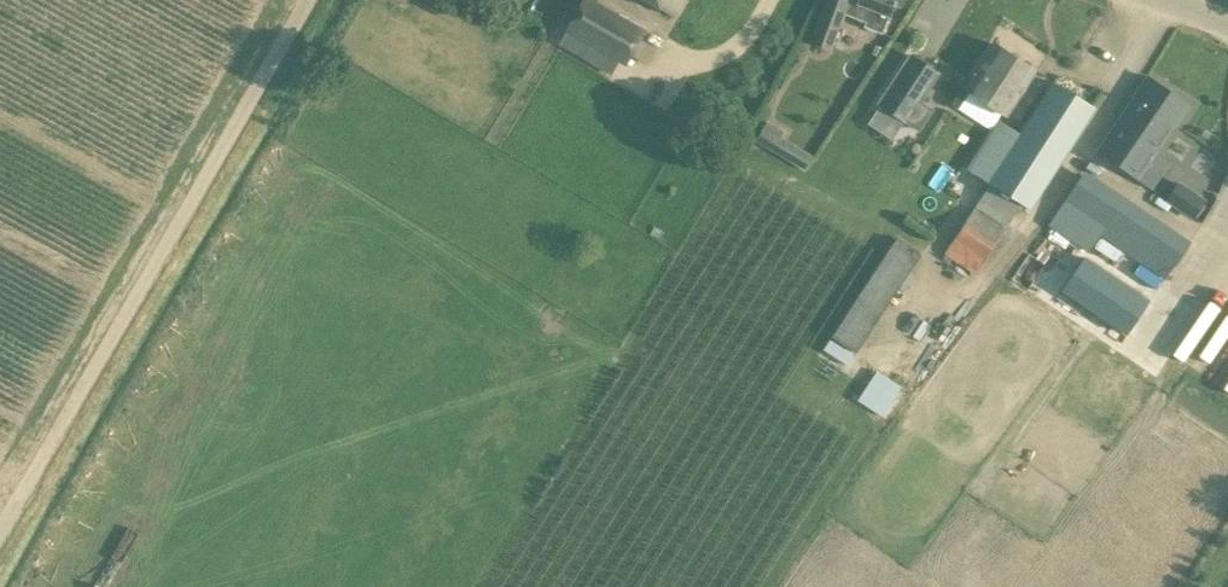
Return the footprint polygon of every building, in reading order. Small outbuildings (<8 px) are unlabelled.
[(562,32),(620,63),(625,66),(645,31),(593,0),(581,0),(562,32)] [(673,15),(681,0),(645,0),(673,15)] [(887,15),(888,16),(889,16),(894,4),(901,7),(903,0),(856,0),(856,2),(851,0),(827,0),(811,43),(829,49),(844,14),(864,21),(862,26),(881,33),(887,15)] [(1005,117),(1035,70),(993,43),(963,89),(1005,117)] [(909,54),(877,102),(879,104),(903,120),(905,121),(917,129),(930,109),(918,101),(937,73),(909,54)] [(1144,76),(1131,97),(1132,98),(1095,151),(1151,189),(1168,164),(1154,154),(1187,106),(1144,76)] [(988,184),(943,254),(975,274),(1019,204),(1029,211),(1094,108),(1051,80),(1017,132),(997,119),(964,170),(988,184)] [(814,158),(792,144),(784,158),(806,171),(814,158)] [(1163,280),(1188,243),(1082,170),(1046,225),(1089,253),(1101,236),(1138,261),(1163,280)] [(1206,199),(1179,181),(1167,200),(1193,218),(1206,199)] [(893,237),(831,336),(856,352),(918,252),(893,237)] [(1168,349),(1183,320),(1170,312),(1185,285),(1172,278),(1141,335),(1168,349)] [(1220,390),(1227,395),(1227,377),(1220,390)]
